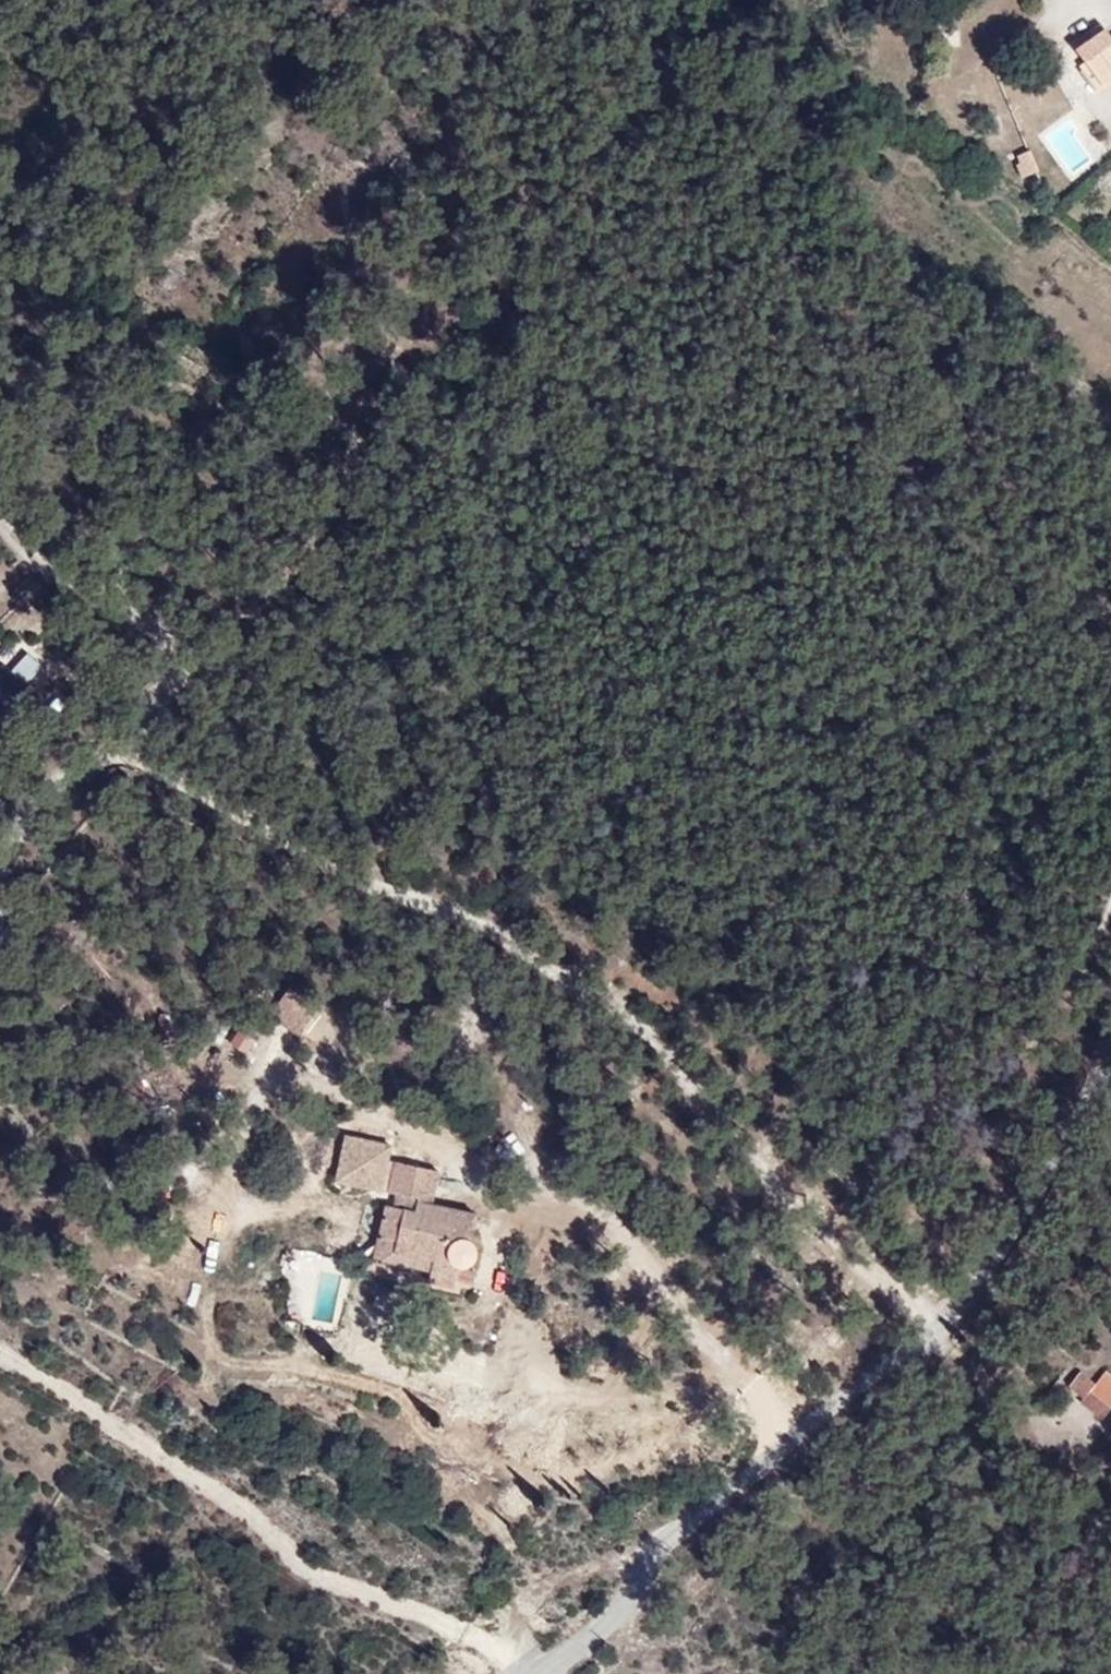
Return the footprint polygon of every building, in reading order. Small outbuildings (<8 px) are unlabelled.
[(1040,59),(1110,123),(1110,17),(1040,59)] [(1022,178),(1038,171),(1029,148),(1013,155),(1022,178)] [(26,652),(10,672),(27,686),(43,665),(26,652)] [(28,683),(0,668),(0,706),(12,712),(28,683)] [(315,1013),(287,994),(271,1018),(298,1037),(315,1013)] [(440,1201),(444,1177),(390,1167),(393,1153),(342,1144),(334,1189),(385,1198),(386,1191),(411,1196),(409,1207),(393,1203),(385,1243),(404,1247),(403,1252),(441,1260),(437,1281),(435,1293),(456,1297),(460,1292),(471,1293),(476,1267),(484,1265),(489,1260),(491,1252),(489,1245),(483,1242),(488,1212),(440,1201)] [(398,1273),(403,1252),(404,1247),(385,1243),(380,1269),(398,1273)] [(437,1281),(441,1260),(403,1252),(398,1273),(437,1281)] [(1087,1381),(1074,1371),(1064,1374),(1056,1385),(1055,1395),(1073,1410),(1085,1395),(1109,1415),(1110,1412),(1110,1387),(1094,1372),(1087,1381)] [(1096,1430),(1109,1415),(1085,1395),(1073,1410),(1096,1430)]
